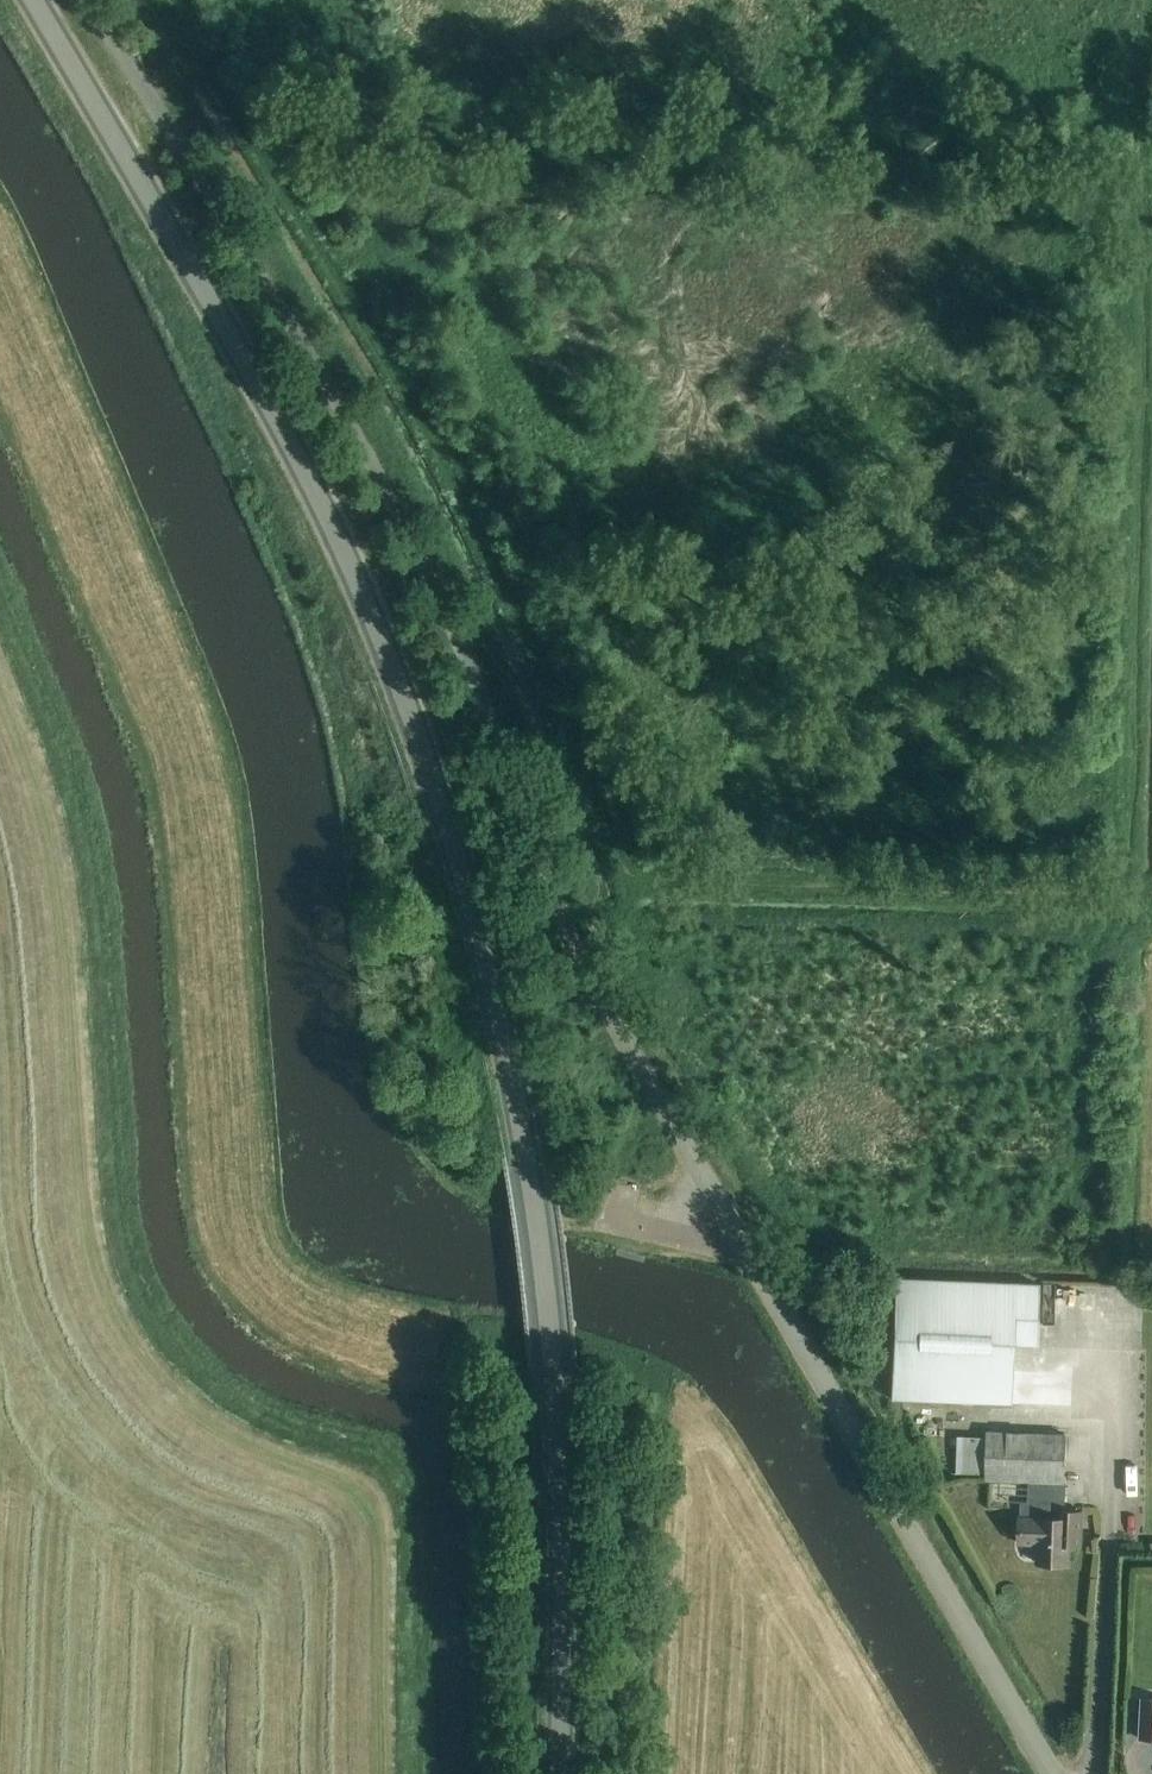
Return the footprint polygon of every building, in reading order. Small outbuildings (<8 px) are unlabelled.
[(1038,1284),(894,1279),(889,1399),(1010,1404),(1012,1344),(1036,1345),(1038,1284)] [(988,1432),(988,1437),(958,1436),(957,1474),(987,1475),(987,1480),(1032,1482),(1032,1503),(1022,1502),(1021,1517),(1020,1517),(1019,1544),(1038,1544),(1037,1563),(1069,1564),(1070,1545),(1081,1546),(1082,1512),(1062,1512),(1065,1435),(988,1432)] [(1141,1698),(1139,1741),(1151,1742),(1151,1698),(1141,1698)]
